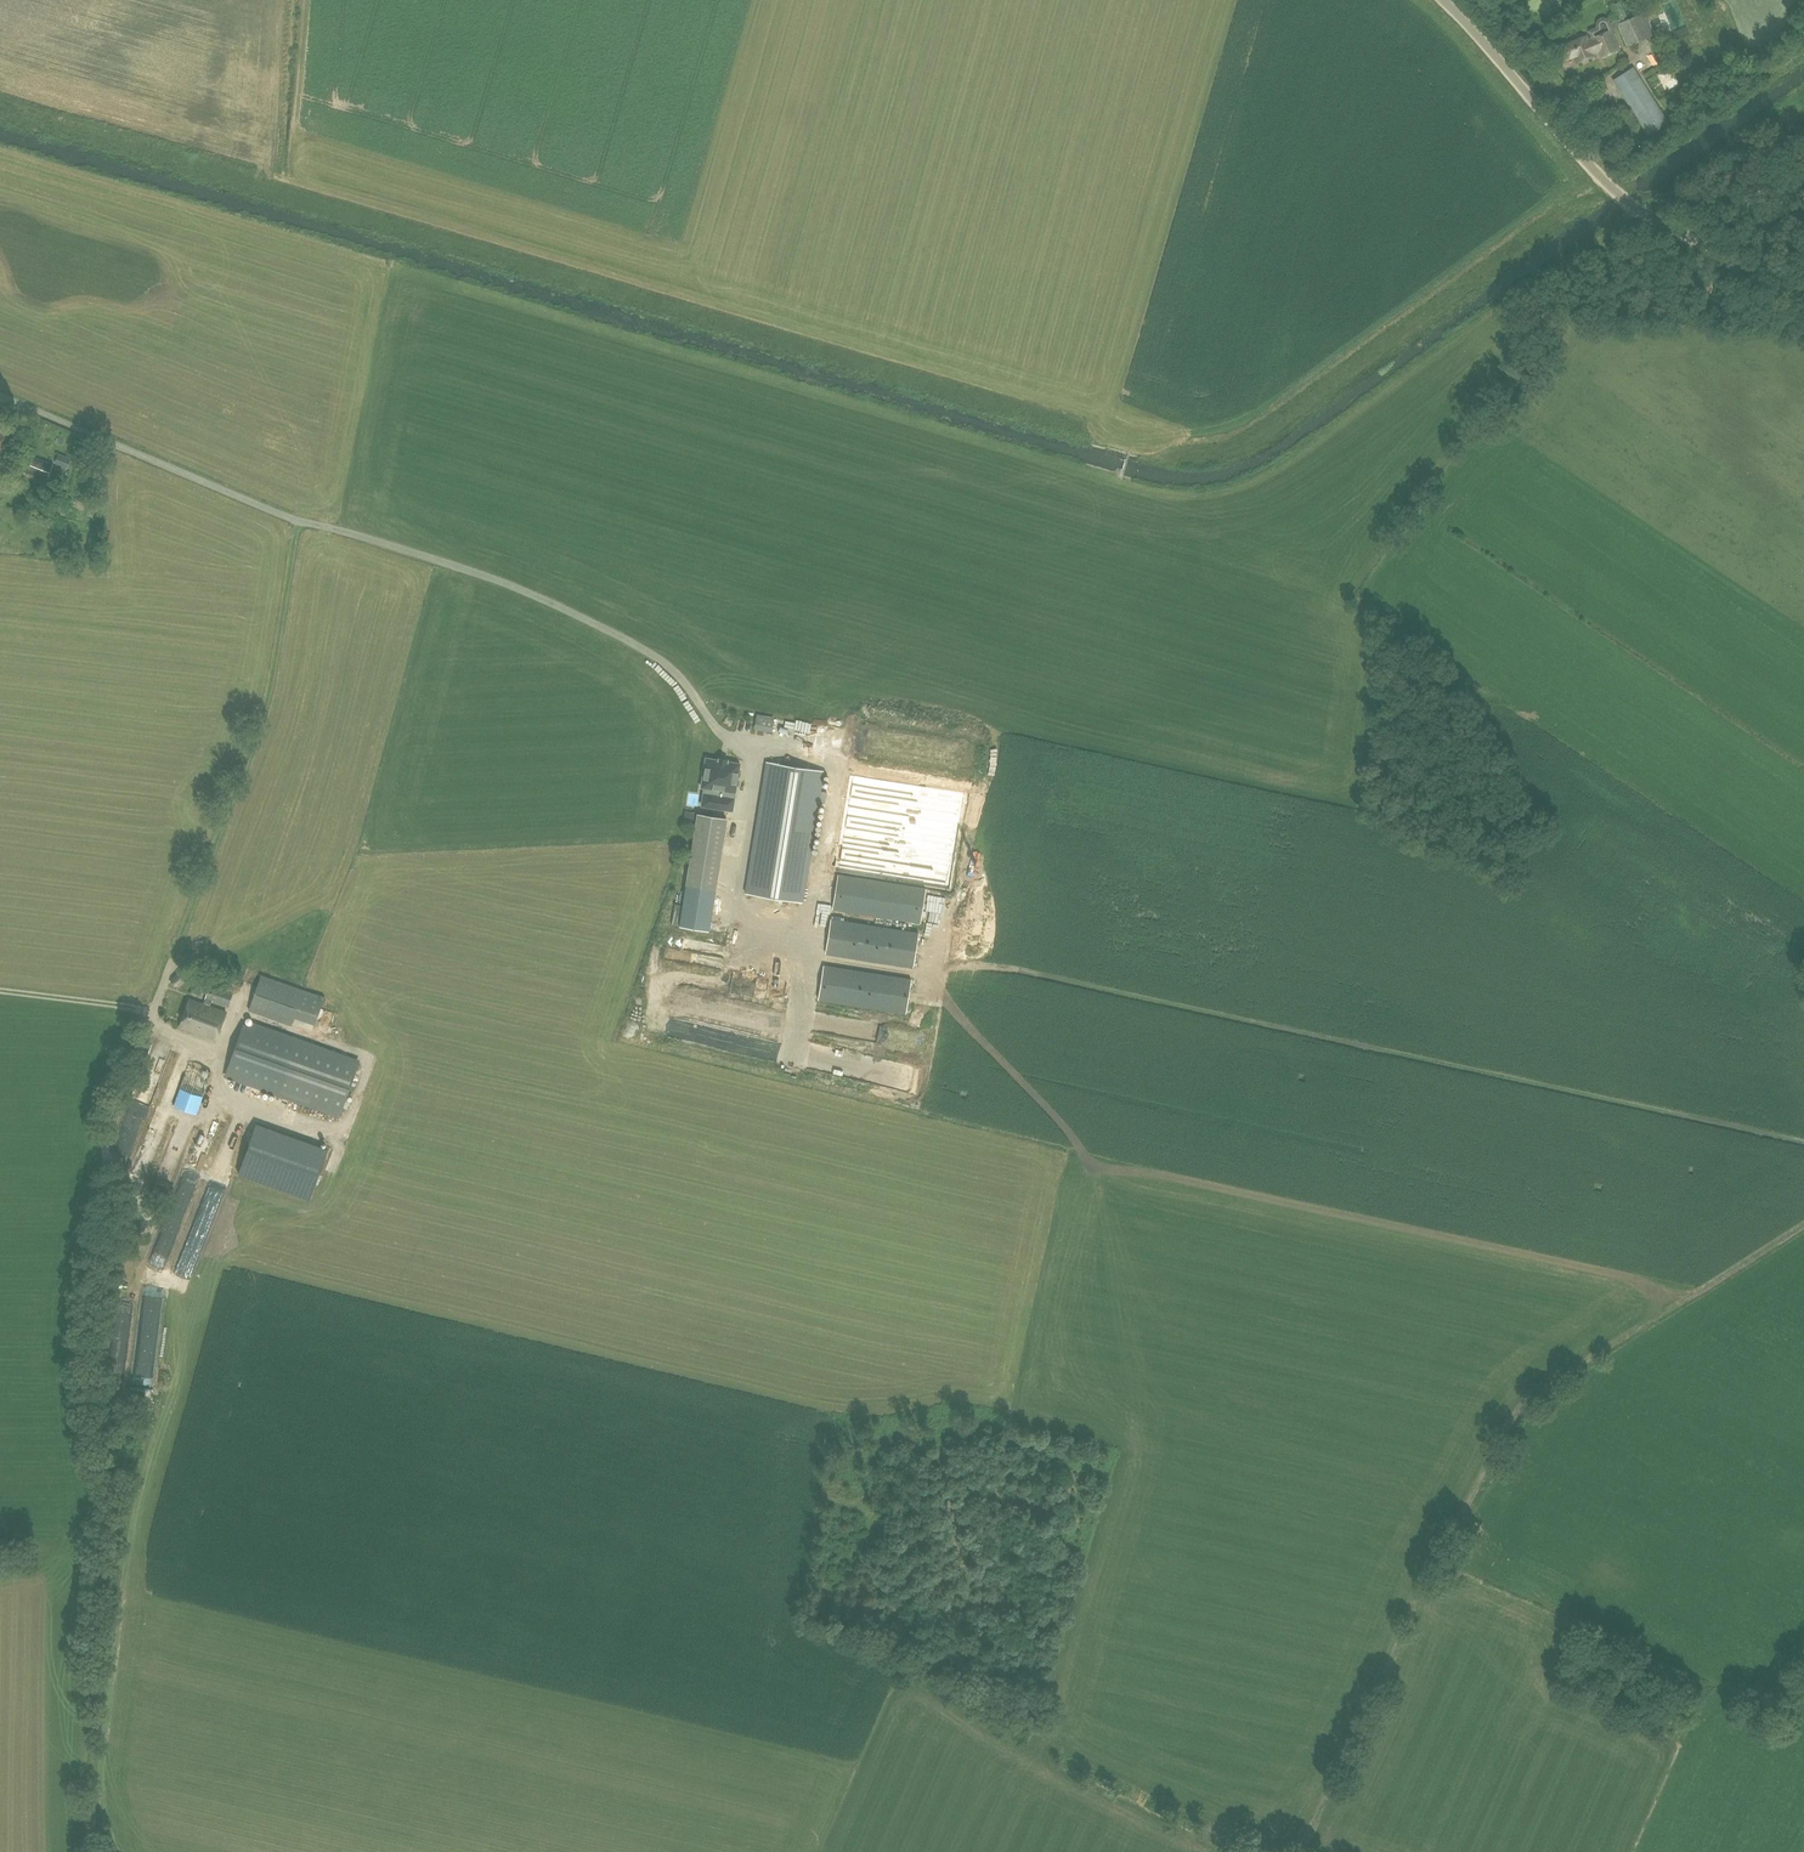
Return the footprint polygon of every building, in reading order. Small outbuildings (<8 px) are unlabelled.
[(1639,14),(1619,23),(1628,47),(1649,38),(1639,14)] [(1566,58),(1575,54),(1579,62),(1597,54),(1595,50),(1599,48),(1603,56),(1621,48),(1612,28),(1590,38),(1588,34),(1561,46),(1566,58)] [(1608,57),(1610,65),(1628,62),(1627,54),(1608,57)] [(1640,77),(1627,85),(1633,93),(1626,97),(1649,133),(1668,121),(1640,77)] [(10,430),(0,426),(0,454),(10,430)] [(22,451),(15,468),(47,482),(54,463),(22,451)] [(60,455),(57,464),(68,468),(72,459),(60,455)] [(756,719),(754,728),(772,731),(773,722),(756,719)] [(727,790),(735,792),(740,763),(727,761),(728,759),(719,757),(718,759),(706,758),(701,786),(704,787),(702,805),(732,810),(734,796),(726,795),(727,790)] [(823,769),(767,761),(749,893),(805,900),(823,769)] [(696,822),(679,926),(708,930),(726,817),(725,817),(702,814),(700,813),(697,813),(696,822)] [(924,882),(836,870),(832,904),(919,916),(924,882)] [(917,928),(830,916),(825,950),(913,962),(917,928)] [(740,955),(755,950),(750,937),(736,942),(740,955)] [(807,970),(822,970),(822,949),(807,949),(807,970)] [(911,974),(824,963),(819,997),(906,1009),(911,974)] [(316,1023),(325,998),(262,975),(250,1010),(292,1025),(296,1015),(316,1023)] [(226,1012),(210,1006),(212,1001),(229,1006),(234,991),(211,983),(204,1004),(190,999),(180,1027),(216,1039),(226,1012)] [(244,1024),(227,1072),(289,1094),(343,1113),(360,1064),(306,1046),(244,1024)] [(174,1106),(197,1114),(212,1072),(189,1064),(174,1106)] [(237,1100),(237,1082),(225,1082),(225,1099),(237,1100)]
